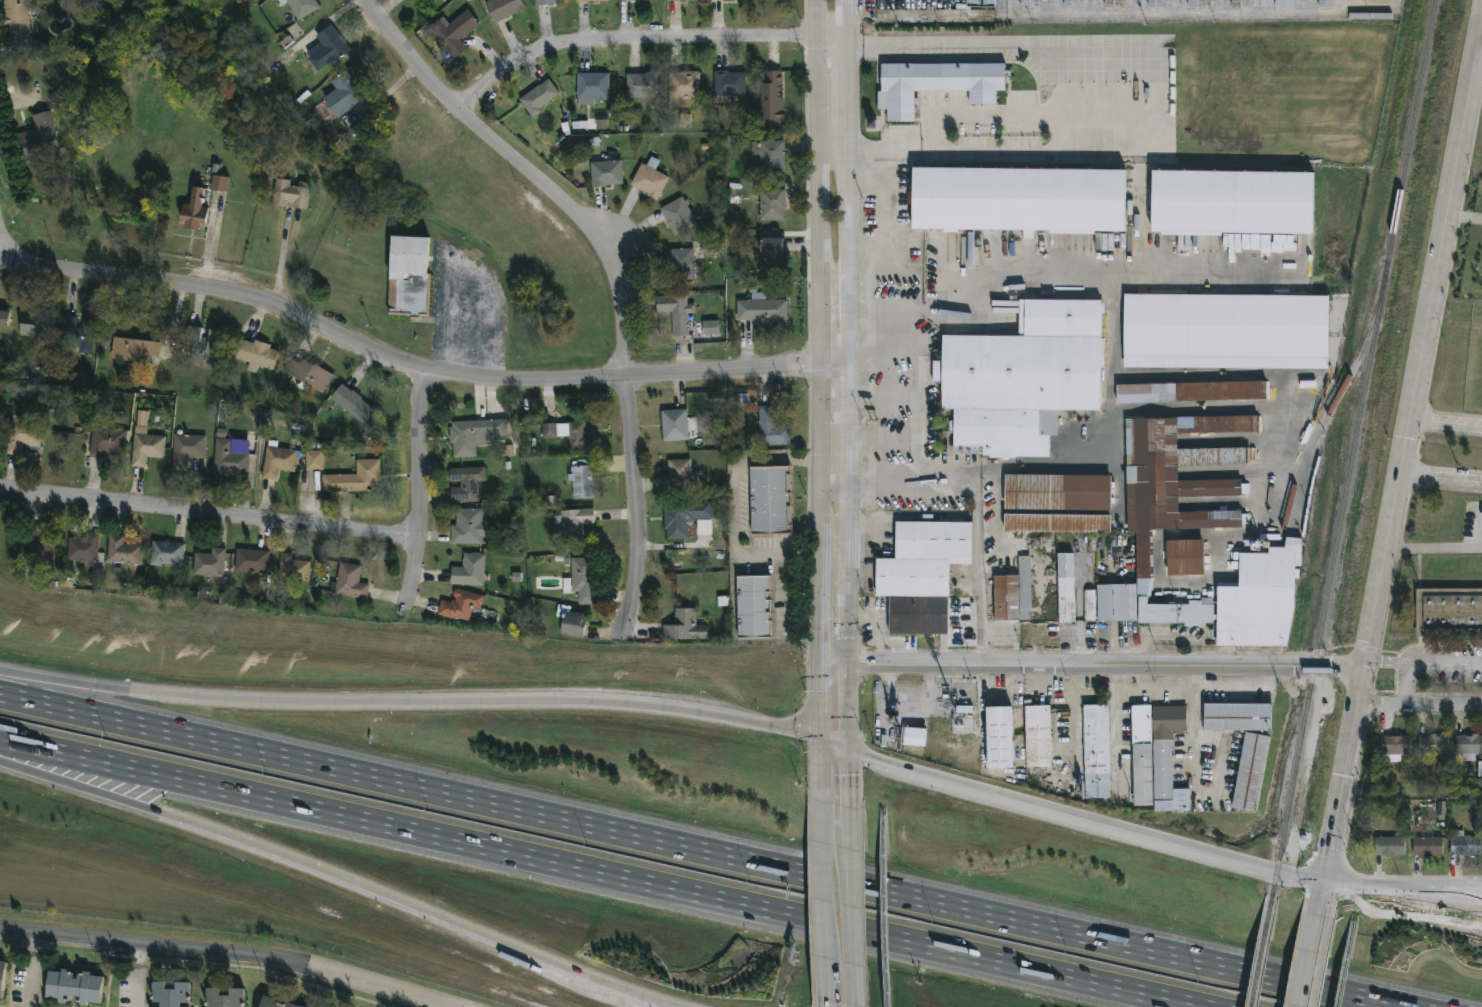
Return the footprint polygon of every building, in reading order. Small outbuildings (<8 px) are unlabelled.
[(3,9),(3,0),(26,0),(28,37),(8,38),(7,23),(2,24),(1,10),(3,9)] [(297,21),(285,0),(315,0),(319,8),(297,21)] [(488,1),(487,0),(520,0),(525,9),(516,14),(514,12),(493,23),(483,3),(488,1)] [(1020,8),(1020,0),(1039,0),(1039,8),(1020,8)] [(1064,8),(1064,0),(1080,0),(1080,8),(1064,8)] [(1104,8),(1104,0),(1123,0),(1123,7),(1104,8)] [(1207,9),(1207,0),(1188,0),(1188,8),(1207,9)] [(459,15),(471,29),(458,40),(465,48),(452,60),(434,40),(436,38),(428,28),(438,19),(445,27),(459,15)] [(348,48),(315,72),(306,59),(308,57),(305,52),(319,42),(314,35),(331,24),(348,48)] [(364,95),(335,117),(334,116),(318,128),(310,114),(314,106),(322,100),(321,98),(334,88),(329,81),(357,60),(368,75),(356,84),(364,95)] [(1005,64),(880,64),(880,109),(888,109),(887,122),(915,122),(915,91),(970,91),(970,105),(996,105),(997,91),(1005,91),(1005,64)] [(727,70),(728,73),(745,72),(745,96),(714,96),(714,71),(727,70)] [(663,99),(625,98),(626,73),(645,74),(645,71),(663,71),(663,99)] [(696,71),(696,73),(700,73),(699,104),(667,103),(668,72),(679,73),(680,71),(696,71)] [(780,71),(780,83),(783,83),(782,120),(775,120),(775,121),(759,120),(759,108),(756,108),(757,99),(760,99),(760,83),(764,83),(764,71),(780,71)] [(617,102),(576,102),(577,73),(617,73),(617,102)] [(547,78),(559,93),(539,108),(541,111),(532,118),(518,99),(547,78)] [(57,150),(19,159),(15,141),(35,136),(30,115),(48,111),(57,150)] [(784,141),(784,172),(758,172),(759,155),(750,155),(751,141),(784,141)] [(660,161),(655,170),(669,177),(655,201),(645,196),(646,194),(629,185),(641,163),(646,165),(650,156),(660,161)] [(605,188),(591,189),(589,162),(621,160),(623,185),(605,186),(605,188)] [(1125,233),(910,230),(911,168),(1126,171),(1125,233)] [(1313,216),(1313,236),(1151,233),(1153,171),(1314,174),(1313,216)] [(227,192),(230,178),(213,175),(211,189),(227,192)] [(308,187),(305,210),(290,208),(291,203),(286,202),(285,207),(270,205),(274,178),(289,180),(289,185),(308,187)] [(203,189),(200,207),(207,208),(205,225),(199,224),(198,233),(182,230),(183,222),(177,221),(180,203),(188,204),(190,187),(203,189)] [(784,222),(758,221),(758,189),(784,190),(784,222)] [(681,196),(684,201),(686,200),(689,204),(686,206),(696,225),(674,237),(659,208),(681,196)] [(426,238),(425,274),(430,274),(427,317),(420,316),(419,320),(408,319),(409,316),(386,315),(388,237),(426,238)] [(767,265),(758,265),(759,239),(783,239),(783,254),(767,254),(767,265)] [(702,244),(703,254),(723,253),(722,243),(702,244)] [(693,248),(694,280),(670,281),(667,249),(693,248)] [(1327,370),(1123,367),(1124,294),(1328,298),(1327,370)] [(686,296),(686,304),(694,304),(694,314),(687,314),(687,336),(671,337),(671,312),(655,313),(655,296),(686,296)] [(773,320),(773,325),(755,325),(755,320),(736,321),(736,300),(787,300),(787,320),(773,320)] [(1101,301),(1101,304),(1108,304),(1108,314),(1100,314),(1098,413),(1038,412),(1038,436),(1050,436),(1049,458),(980,458),(980,454),(953,453),(953,434),(948,434),(948,421),(953,421),(954,411),(941,410),(942,384),(933,384),(933,361),(941,361),(941,336),(1018,337),(1019,300),(1101,301)] [(5,328),(0,328),(0,306),(2,306),(2,308),(8,308),(6,326),(5,326),(5,328)] [(48,315),(45,338),(18,335),(20,312),(48,315)] [(75,327),(80,327),(81,317),(95,319),(91,355),(77,353),(77,345),(57,343),(60,315),(76,316),(75,327)] [(703,321),(703,335),(720,334),(719,321),(703,321)] [(199,336),(205,337),(207,328),(220,330),(215,364),(188,360),(191,342),(184,341),(186,326),(200,328),(199,336)] [(159,342),(156,365),(108,360),(111,337),(159,342)] [(253,340),(270,345),(269,349),(278,352),(272,371),(257,365),(254,374),(245,371),(248,362),(235,357),(241,340),(252,344),(253,340)] [(333,376),(323,394),(309,387),(306,393),(296,388),(299,381),(280,371),(290,353),(333,376)] [(1267,400),(1117,404),(1116,386),(1266,382),(1267,400)] [(341,383),(351,391),(353,390),(361,396),(359,398),(374,410),(362,424),(330,397),(341,383)] [(733,395),(733,404),(749,404),(749,394),(733,395)] [(774,407),(774,425),(789,425),(789,443),(758,443),(758,407),(774,407)] [(688,439),(661,440),(660,410),(687,409),(688,439)] [(23,417),(23,422),(40,424),(38,443),(21,441),(19,456),(5,454),(8,421),(10,421),(10,415),(23,417)] [(1177,435),(1177,450),(1246,449),(1247,467),(1177,467),(1177,481),(1242,480),(1243,496),(1179,496),(1179,511),(1242,510),(1242,528),(1151,529),(1151,577),(1147,603),(1176,602),(1176,597),(1212,597),(1212,623),(1205,623),(1205,626),(1184,627),(1184,622),(1138,623),(1136,531),(1126,531),(1125,419),(1258,417),(1258,434),(1177,435)] [(491,435),(492,443),(474,444),(475,457),(452,458),(451,443),(449,443),(448,426),(451,426),(451,421),(506,418),(507,434),(491,435)] [(585,420),(585,428),(588,428),(588,438),(586,438),(586,451),(569,451),(568,436),(541,438),(541,422),(567,423),(567,420),(585,420)] [(124,434),(121,457),(102,454),(101,459),(87,457),(91,426),(107,428),(107,431),(124,434)] [(143,429),(142,434),(164,436),(162,455),(145,454),(144,468),(129,466),(134,428),(143,429)] [(205,435),(204,458),(189,457),(188,467),(171,466),(173,433),(205,435)] [(248,452),(247,474),(212,472),(214,437),(230,438),(230,451),(248,452)] [(278,441),(277,447),(298,450),(294,472),(279,470),(278,479),(260,477),(265,445),(266,445),(267,439),(278,441)] [(322,470),(304,469),(305,450),(322,450),(322,470)] [(373,491),(321,492),(321,474),(356,473),(355,459),(379,458),(380,483),(373,483),(373,491)] [(591,458),(591,464),(592,464),(593,497),(572,497),(571,480),(567,480),(567,473),(571,473),(572,461),(577,461),(577,459),(591,458)] [(691,490),(662,490),(662,475),(667,475),(667,459),(690,458),(691,490)] [(786,473),(786,491),(790,491),(791,506),(786,506),(787,523),(791,523),(791,533),(750,533),(749,465),(789,465),(789,473),(786,473)] [(485,481),(476,481),(477,501),(450,502),(449,486),(460,486),(460,480),(449,481),(448,467),(484,466),(485,481)] [(1110,509),(1004,508),(1004,473),(1111,474),(1110,509)] [(687,521),(687,539),(666,539),(666,529),(664,529),(663,508),(666,508),(666,502),(712,501),(712,518),(693,519),(693,521),(687,521)] [(492,521),(492,537),(481,537),(481,544),(450,543),(450,523),(455,524),(455,508),(480,508),(480,520),(492,521)] [(582,523),(583,540),(562,541),(561,523),(553,523),(552,515),(560,514),(560,509),(592,508),(593,522),(582,523)] [(1013,530),(1003,530),(1004,512),(1111,514),(1110,532),(1013,530)] [(949,594),(948,634),(888,633),(889,596),(874,595),(875,557),(894,557),(895,520),(972,521),(971,563),(949,563),(949,594)] [(56,534),(53,555),(23,551),(25,536),(21,536),(22,523),(40,525),(39,531),(56,534)] [(98,536),(96,562),(85,561),(84,564),(77,563),(77,560),(65,559),(67,536),(84,537),(84,531),(98,532),(98,536)] [(139,545),(137,564),(105,561),(108,533),(123,535),(122,543),(139,545)] [(1033,619),(993,619),(993,574),(1017,574),(1018,533),(1033,533),(1033,619)] [(1168,575),(1164,576),(1164,568),(1167,568),(1166,539),(1204,538),(1204,574),(1168,574),(1168,575)] [(184,543),(182,566),(160,563),(159,566),(148,565),(150,539),(184,543)] [(1295,553),(1295,569),(1299,569),(1299,578),(1295,578),(1294,609),(1287,645),(1216,644),(1217,585),(1239,585),(1240,551),(1269,552),(1269,546),(1285,546),(1285,543),(1302,543),(1302,553),(1295,553)] [(225,548),(221,584),(209,583),(210,577),(191,575),(193,551),(210,553),(211,547),(225,548)] [(269,551),(267,573),(232,570),(235,547),(269,551)] [(1226,568),(1239,568),(1239,550),(1226,550),(1226,568)] [(309,560),(307,580),(278,578),(280,552),(291,553),(290,558),(309,560)] [(480,552),(480,553),(484,554),(483,585),(450,584),(451,566),(462,566),(462,557),(463,557),(463,552),(480,552)] [(1075,622),(1059,623),(1057,553),(1073,552),(1075,622)] [(588,568),(588,582),(592,582),(592,604),(577,604),(577,591),(565,590),(565,577),(571,577),(570,557),(591,557),(591,568),(588,568)] [(358,582),(368,584),(365,599),(333,593),(333,591),(329,590),(330,581),(335,582),(338,561),(361,565),(358,582)] [(765,592),(765,598),(769,598),(770,612),(766,612),(766,619),(770,619),(770,636),(737,637),(735,575),(768,574),(768,591),(765,592)] [(1136,621),(1097,621),(1096,584),(1136,583),(1136,621)] [(1416,587),(1481,587),(1481,636),(1416,636),(1416,587)] [(483,595),(480,609),(472,607),(468,621),(436,614),(440,599),(450,601),(450,599),(454,600),(455,597),(452,594),(453,590),(455,588),(483,595)] [(1095,621),(1083,621),(1083,589),(1094,589),(1095,621)] [(586,618),(582,637),(558,632),(561,617),(555,616),(557,603),(571,606),(570,610),(585,613),(584,618),(586,618)] [(707,624),(706,639),(661,638),(662,624),(673,624),(674,607),(696,608),(695,624),(707,624)] [(1271,730),(1203,729),(1204,702),(1272,703),(1271,730)] [(1109,798),(1082,798),(1082,779),(1085,780),(1083,704),(1109,704),(1109,798)] [(1012,767),(985,768),(984,705),(1011,705),(1012,767)] [(1027,767),(1026,767),(1025,706),(1051,705),(1051,766),(1027,767)] [(1152,805),(1133,805),(1133,705),(1151,705),(1152,805)] [(1172,740),(1171,788),(1189,788),(1189,811),(1154,811),(1153,705),(1186,706),(1186,733),(1173,733),(1173,740),(1172,740)] [(926,728),(925,746),(902,745),(903,727),(926,728)] [(1270,736),(1255,811),(1230,806),(1245,731),(1270,736)] [(1440,733),(1448,735),(1448,754),(1419,754),(1419,735),(1440,733)] [(1479,735),(1481,735),(1481,753),(1475,753),(1475,760),(1462,760),(1462,755),(1460,755),(1460,753),(1456,753),(1456,735),(1479,733),(1479,735)] [(1402,735),(1411,735),(1410,753),(1401,753),(1401,755),(1394,755),(1394,759),(1381,759),(1382,735),(1388,735),(1388,734),(1402,734),(1402,735)] [(1446,802),(1438,802),(1437,820),(1446,820),(1446,802)] [(1464,830),(1464,835),(1481,836),(1481,855),(1460,856),(1460,855),(1451,854),(1451,837),(1454,837),(1454,830),(1464,830)] [(1385,836),(1405,837),(1405,855),(1388,857),(1388,854),(1375,854),(1375,837),(1385,836)] [(1421,836),(1421,837),(1443,837),(1443,855),(1437,855),(1437,857),(1425,857),(1425,854),(1413,854),(1413,836),(1421,836)] [(69,969),(69,973),(74,973),(73,978),(77,979),(77,973),(83,974),(83,971),(90,971),(90,975),(103,976),(101,1004),(87,1003),(87,1005),(80,1005),(80,1000),(75,1000),(75,995),(71,995),(71,1000),(65,1000),(65,1003),(58,1002),(58,998),(46,997),(48,971),(61,972),(61,968),(69,969)] [(181,1003),(181,1006),(160,1006),(160,1003),(153,1003),(153,982),(193,983),(192,1004),(181,1003)] [(246,988),(246,1006),(206,1006),(207,988),(246,988)] [(264,995),(305,1006),(260,1006),(264,995)]
